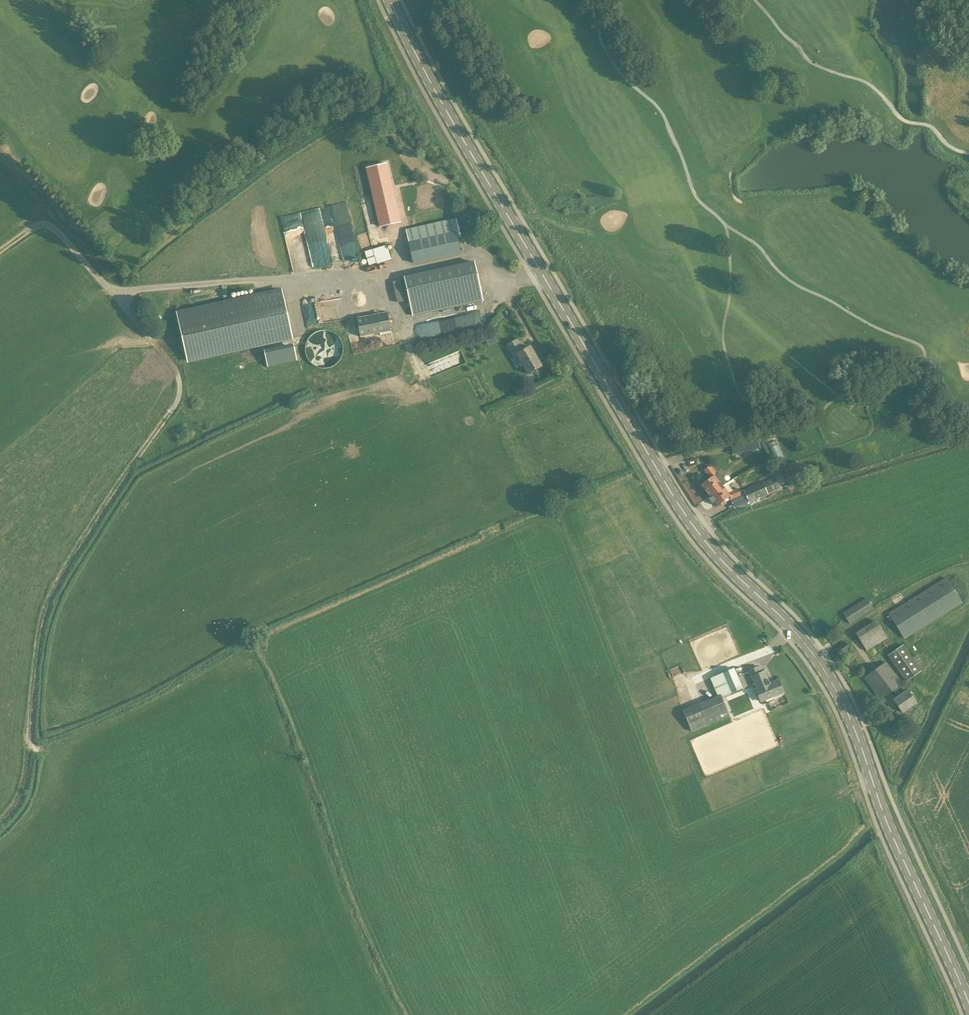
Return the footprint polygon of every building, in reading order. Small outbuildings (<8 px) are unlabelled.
[(386,163),(367,168),(373,194),(380,227),(396,223),(400,222),(386,163)] [(321,207),(330,250),(340,248),(342,260),(358,257),(348,202),(321,207)] [(286,230),(293,273),(311,269),(302,216),(284,219),(286,226),(293,225),(294,228),(286,230)] [(456,218),(405,230),(413,264),(461,253),(458,239),(461,238),(456,218)] [(372,249),(365,252),(369,265),(376,262),(377,264),(391,259),(386,245),(372,250),(372,249)] [(412,317),(484,301),(474,260),(403,276),(412,317)] [(188,361),(292,338),(282,290),(178,313),(188,361)] [(328,301),(304,302),(305,323),(329,322),(328,301)] [(360,337),(391,331),(387,312),(356,318),(360,337)] [(513,358),(517,356),(528,374),(542,366),(530,346),(524,350),(517,338),(506,345),(513,358)] [(730,443),(732,450),(752,446),(752,449),(760,448),(758,437),(730,443)] [(709,478),(701,485),(709,496),(725,483),(726,482),(719,472),(717,474),(710,465),(703,470),(709,478)] [(784,466),(777,469),(780,476),(787,473),(784,466)] [(762,481),(743,490),(748,502),(768,494),(767,493),(780,487),(775,477),(763,483),(762,481)] [(732,491),(725,483),(709,496),(717,507),(728,498),(730,501),(741,496),(738,488),(732,491)] [(961,602),(946,578),(889,614),(889,615),(887,617),(889,621),(892,619),(904,638),(961,602)] [(873,608),(866,598),(843,613),(849,623),(873,608)] [(878,619),(856,631),(866,649),(888,637),(878,619)] [(850,649),(845,642),(834,649),(840,657),(850,649)] [(912,658),(903,645),(888,655),(906,681),(921,671),(916,664),(921,661),(917,655),(912,658)] [(902,684),(886,662),(863,678),(880,699),(893,690),(898,697),(893,700),(902,712),(916,703),(907,690),(904,692),(900,686),(902,684)] [(751,678),(752,678),(757,688),(755,689),(760,702),(773,697),(774,699),(785,694),(779,680),(770,684),(765,672),(761,674),(757,666),(747,670),(751,678)] [(742,688),(733,668),(710,678),(719,698),(742,688)] [(722,718),(729,715),(724,702),(716,705),(722,718)]
